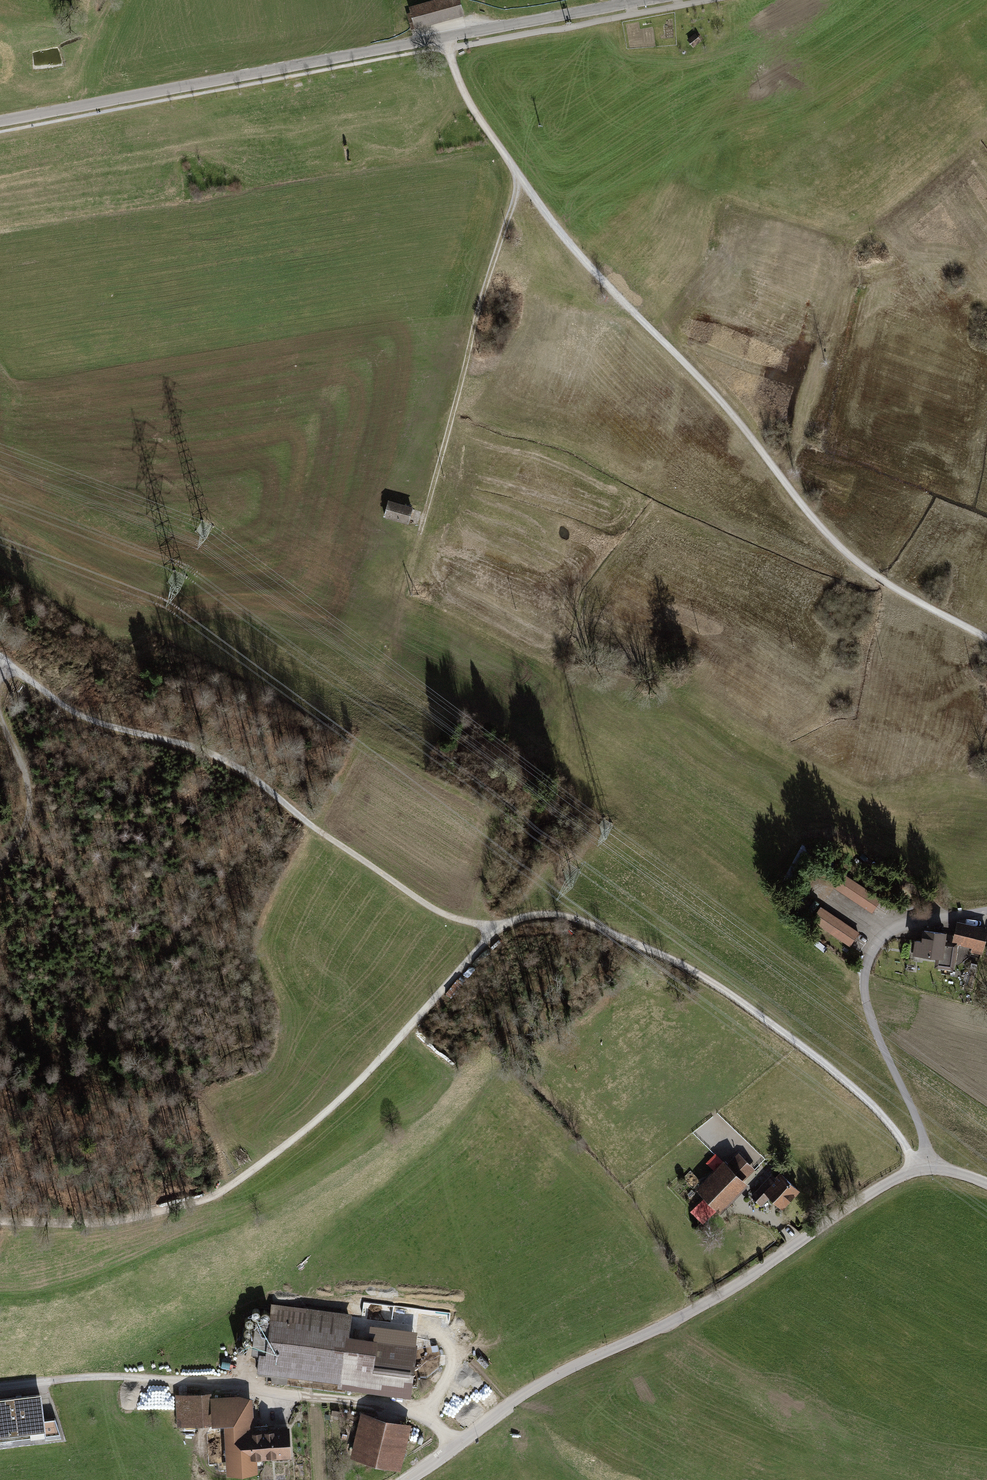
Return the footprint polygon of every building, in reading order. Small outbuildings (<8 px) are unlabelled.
[(464,15),(460,0),(430,0),(408,6),(410,12),(406,13),(411,29),(464,15)] [(695,33),(687,39),(693,47),(702,41),(695,33)] [(413,508),(389,501),(384,518),(408,525),(413,508)] [(843,876),(835,889),(874,916),(883,903),(843,876)] [(861,936),(814,902),(803,916),(851,950),(861,936)] [(957,921),(953,942),(957,943),(957,944),(972,948),(971,952),(983,955),(986,936),(986,928),(957,921)] [(947,932),(923,929),(921,939),(915,939),(914,954),(936,957),(934,967),(954,969),(957,944),(957,943),(953,942),(946,941),(947,932)] [(755,1170),(738,1152),(726,1163),(724,1161),(695,1188),(703,1197),(690,1211),(703,1224),(716,1211),(720,1214),(749,1185),(745,1180),(755,1170)] [(800,1191),(780,1172),(775,1177),(772,1174),(751,1196),(762,1206),(770,1198),(782,1210),(800,1191)] [(356,1317),(273,1306),(266,1355),(259,1354),(256,1379),(267,1380),(266,1386),(338,1396),(339,1389),(413,1399),(420,1348),(353,1339),(356,1317)] [(42,1393),(0,1398),(0,1440),(60,1433),(55,1418),(45,1420),(42,1393)] [(212,1395),(176,1397),(178,1429),(228,1427),(230,1475),(260,1473),(259,1462),(293,1460),(292,1429),(255,1431),(254,1401),(242,1402),(242,1396),(212,1398),(212,1395)] [(414,1426),(362,1415),(352,1461),(404,1473),(414,1426)]
